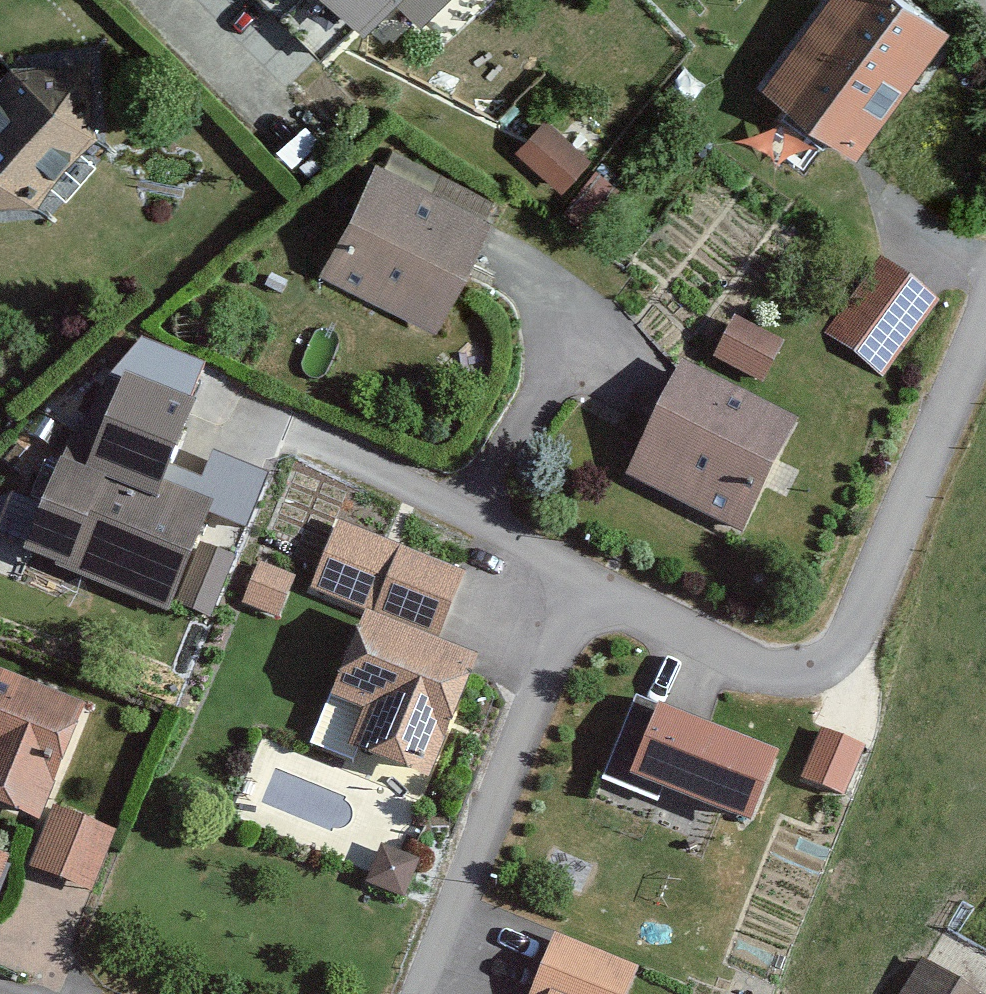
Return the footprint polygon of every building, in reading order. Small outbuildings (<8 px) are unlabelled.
[(338,58),(394,0),(279,0),(338,58)] [(780,87),(865,152),(961,26),(927,0),(846,0),(780,87)] [(24,70),(0,95),(0,213),(38,212),(103,146),(98,59),(24,70)] [(603,156),(562,120),(534,152),(575,188),(603,156)] [(449,335),(511,201),(456,176),(448,193),(386,165),(333,281),(449,335)] [(636,192),(614,174),(578,216),(599,235),(636,192)] [(947,301),(895,262),(839,336),(891,375),(947,301)] [(800,347),(749,321),(728,361),(779,387),(800,347)] [(165,487),(206,375),(139,351),(123,395),(80,460),(68,455),(52,497),(42,493),(35,512),(49,517),(30,569),(179,623),(221,508),(165,487)] [(810,424),(693,366),(636,481),(753,539),(810,424)] [(406,557),(382,618),(447,644),(472,583),(406,557)] [(259,559),(247,595),(279,606),(292,570),(259,559)] [(486,672),(374,627),(340,709),(370,722),(357,756),(439,789),(486,672)] [(0,684),(0,820),(47,837),(91,717),(0,684)] [(765,833),(791,764),(692,726),(695,718),(646,700),(612,792),(666,812),(671,797),(765,833)] [(875,749),(832,733),(813,786),(856,801),(875,749)] [(114,842),(62,824),(40,884),(92,902),(114,842)] [(565,944),(546,993),(642,993),(649,976),(565,944)] [(933,970),(919,993),(976,993),(933,970)]
